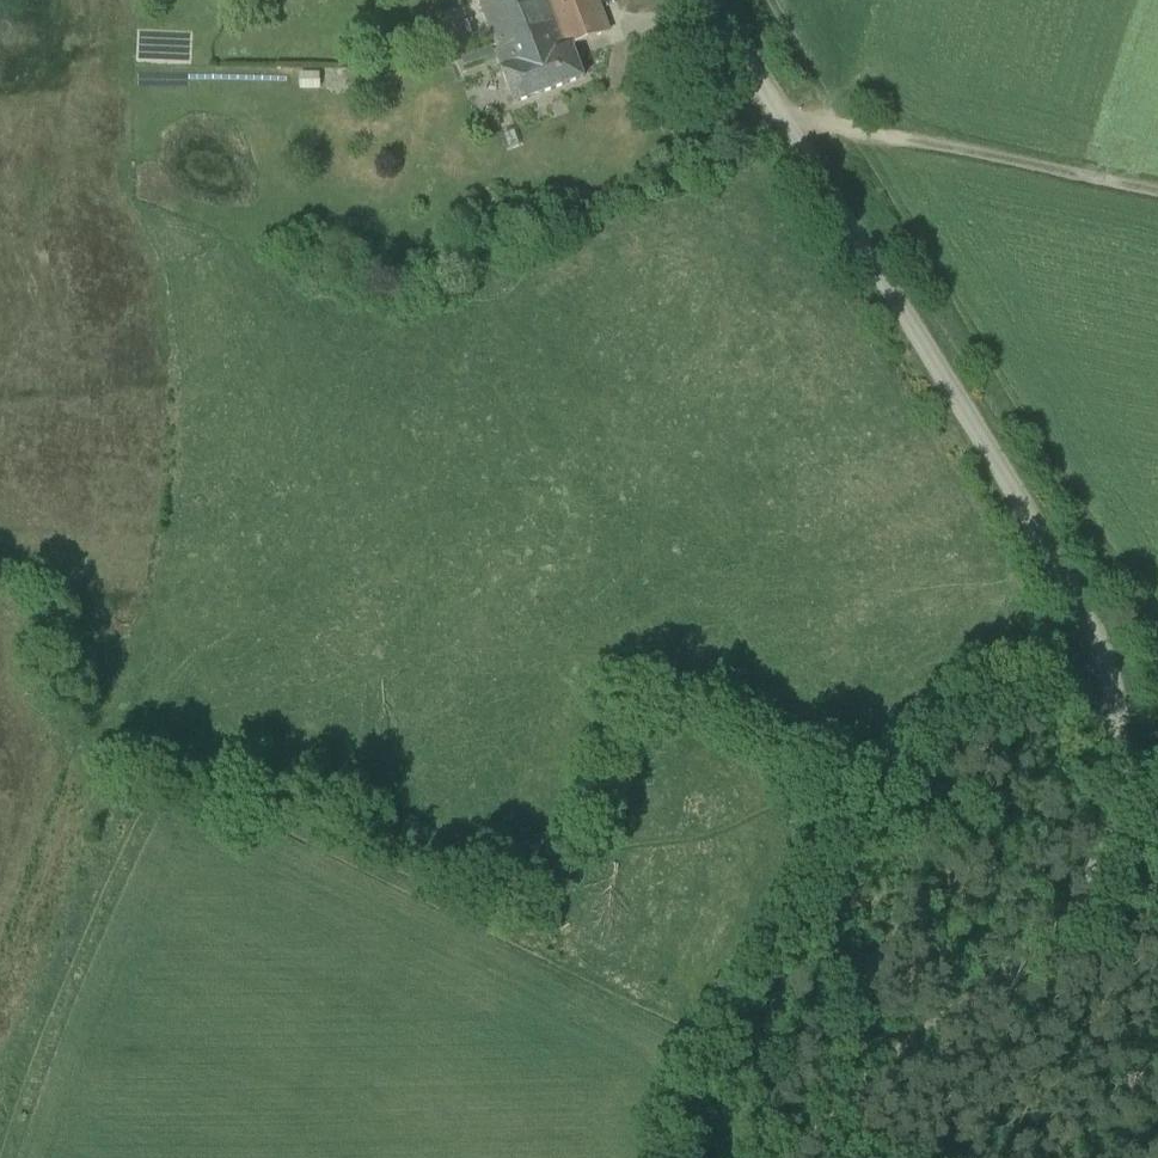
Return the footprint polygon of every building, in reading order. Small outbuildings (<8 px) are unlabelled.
[(494,45),(598,6),(596,0),(478,0),(494,45)] [(598,6),(494,45),(496,48),(461,60),(466,70),(497,59),(513,103),(583,79),(571,46),(608,33),(598,6)] [(304,87),(324,87),(325,69),(304,69),(304,87)]
